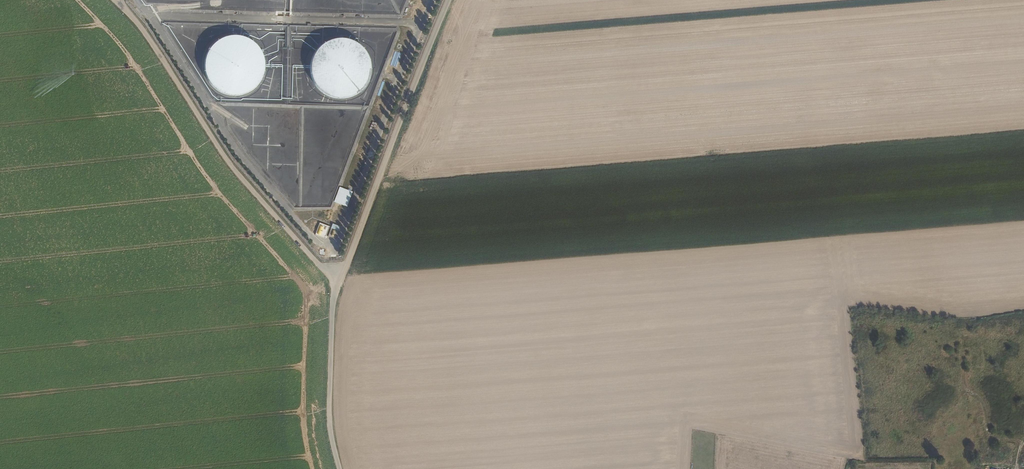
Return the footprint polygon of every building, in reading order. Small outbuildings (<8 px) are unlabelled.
[(226,10),(271,15),(284,9),(282,6),(283,5),(283,0),(277,0),(277,2),(271,1),(274,8),(275,3),(282,4),(277,6),(281,6),(281,9),(268,8),(268,3),(267,0),(264,0),(263,7),(260,0),(240,0),(240,1),(239,0),(227,0),(226,10)] [(242,32),(238,32),(234,31),(231,31),(227,32),(223,33),(219,35),(216,37),(213,40),(210,43),(208,46),(206,49),(204,53),(203,57),(203,61),(203,65),(204,69),(205,73),(207,77),(209,80),(211,83),(214,86),(218,88),(221,90),(225,92),(229,93),(233,93),(238,93),(241,92),(245,91),(249,89),(252,87),(255,84),(258,81),(260,78),(262,74),(264,71),(264,67),(265,63),(264,59),(264,55),(263,51),(261,47),(259,44),(256,41),(253,38),(250,36),(246,34),(242,32)] [(353,39),(349,38),(344,38),(340,38),(336,39),(332,40),(328,42),(325,44),(322,47),(319,50),(317,53),(315,57),(313,61),(313,65),(312,69),(312,73),(313,77),(314,81),(316,84),(318,88),(321,91),(324,94),(327,96),(331,98),(335,100),(339,100),(344,101),(349,101),(353,100),(356,98),(360,96),(363,94),(366,91),(369,88),(371,85),(373,81),(374,77),(375,73),(376,69),(375,65),(374,61),(373,57),(371,54),(369,50),(366,47),(363,44),(360,42),(356,40),(353,39)] [(339,186),(333,201),(347,207),(353,191),(339,186)]
